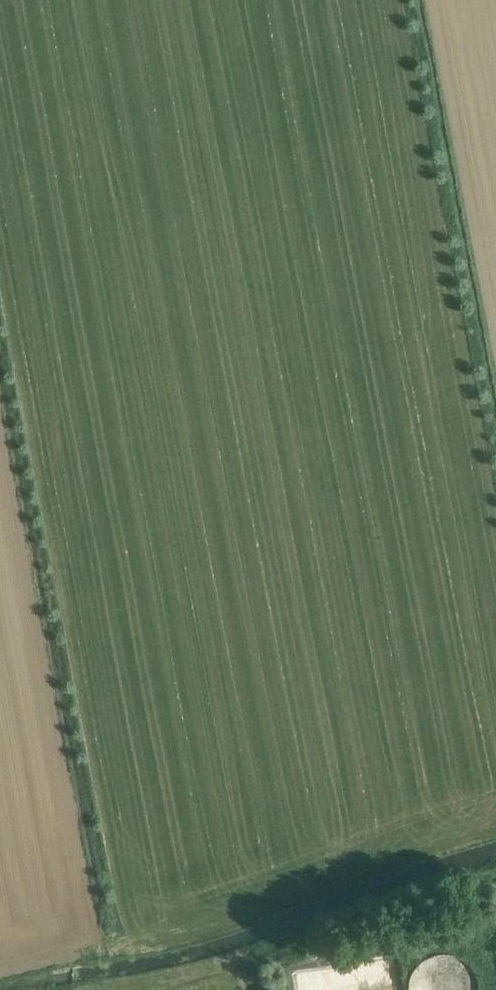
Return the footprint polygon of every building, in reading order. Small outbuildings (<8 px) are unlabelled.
[(418,983),(418,989),(475,989),(474,963),(431,964),(432,983),(418,983)]
